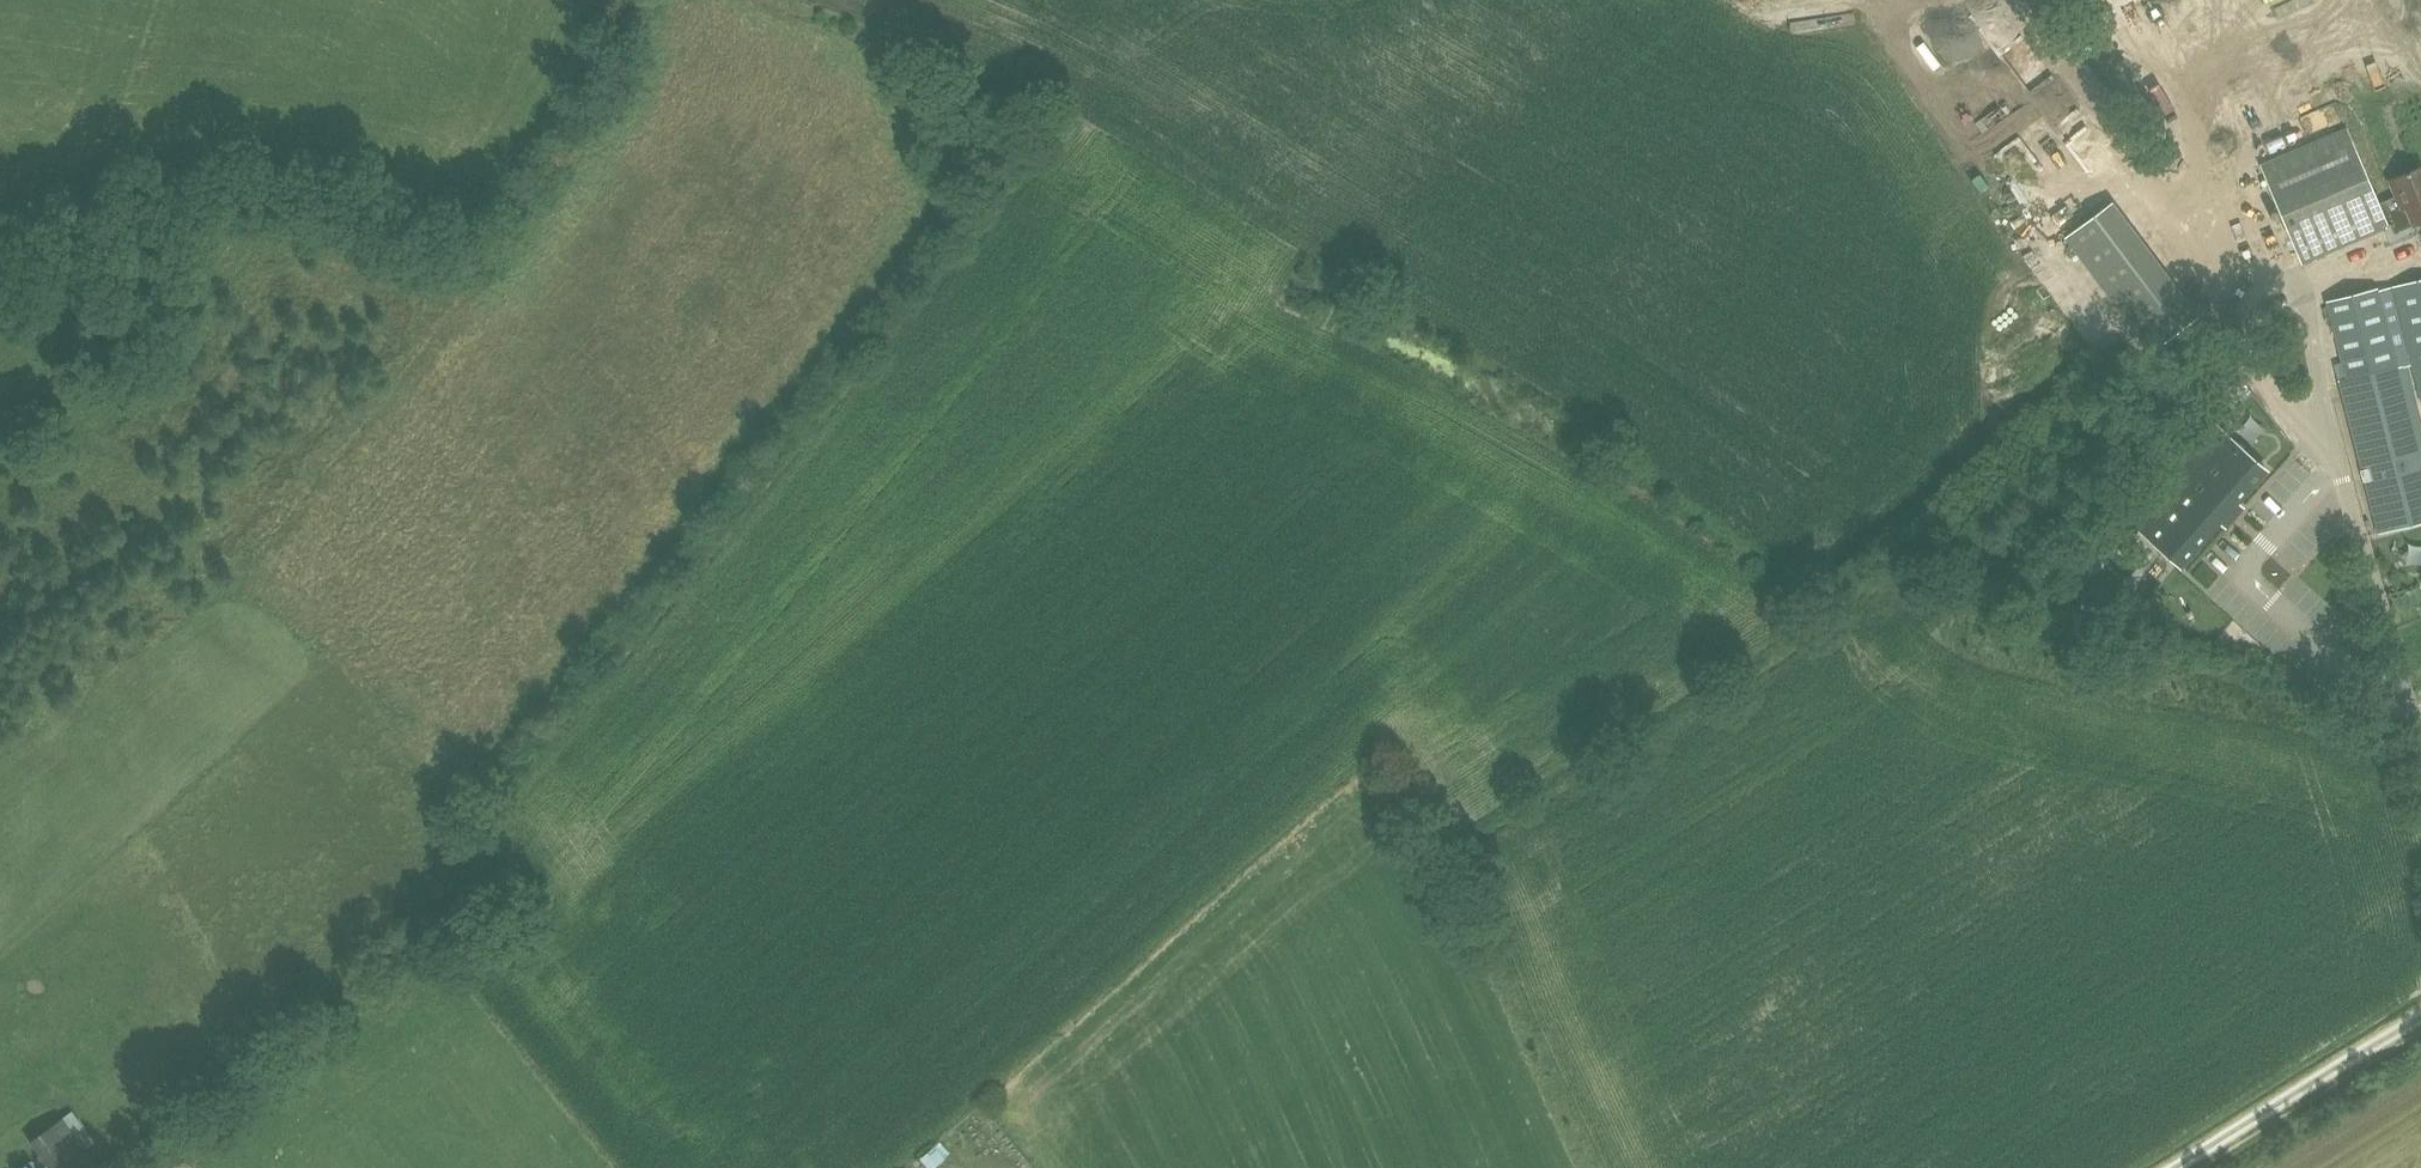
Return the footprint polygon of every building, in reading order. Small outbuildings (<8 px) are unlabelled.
[(2401,192),(2383,200),(2348,127),(2261,163),(2303,261),(2392,223),(2395,230),(2414,220),(2415,223),(2420,220),(2420,163),(2393,176),(2401,192)] [(2181,288),(2115,202),(2068,237),(2134,324),(2181,288)] [(2420,400),(2420,280),(2392,287),(2420,400)] [(2406,366),(2398,368),(2378,288),(2327,301),(2347,381),(2340,383),(2379,534),(2420,523),(2420,425),(2406,366)] [(2222,431),(2137,526),(2182,566),(2222,521),(2223,520),(2220,517),(2232,503),(2236,506),(2238,504),(2267,471),(2222,431)] [(92,1164),(59,1118),(28,1140),(48,1167),(95,1167),(92,1164)] [(916,1153),(925,1167),(947,1154),(938,1140),(916,1153)]
